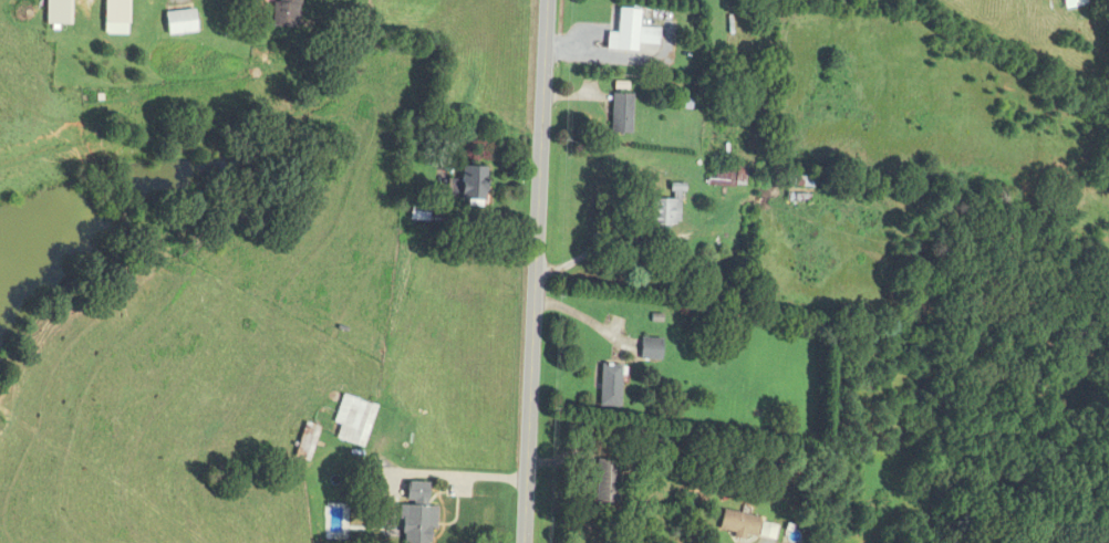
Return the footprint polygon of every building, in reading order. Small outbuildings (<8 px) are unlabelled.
[(131,0),(106,0),(106,36),(131,36),(131,0)] [(301,27),(301,0),(280,0),(280,3),(274,3),(274,27),(301,27)] [(644,55),(645,47),(659,48),(660,29),(640,28),(641,10),(614,9),(613,34),(604,33),(603,53),(644,55)] [(200,34),(197,10),(166,14),(169,38),(200,34)] [(629,94),(609,94),(609,134),(629,134),(629,94)] [(705,186),(742,186),(742,165),(705,165),(705,186)] [(459,206),(482,206),(482,168),(459,168),(459,206)] [(677,200),(643,200),(643,227),(677,227),(677,200)] [(660,361),(660,339),(637,339),(637,361),(660,361)] [(618,408),(618,365),(597,365),(597,408),(618,408)] [(378,405),(346,394),(332,437),(364,448),(378,405)] [(310,462),(321,427),(306,422),(295,457),(310,462)] [(615,504),(615,460),(593,460),(593,504),(615,504)] [(408,481),(407,504),(403,504),(402,542),(435,542),(436,505),(429,505),(430,482),(408,481)] [(758,520),(721,510),(715,531),(752,540),(758,520)]
